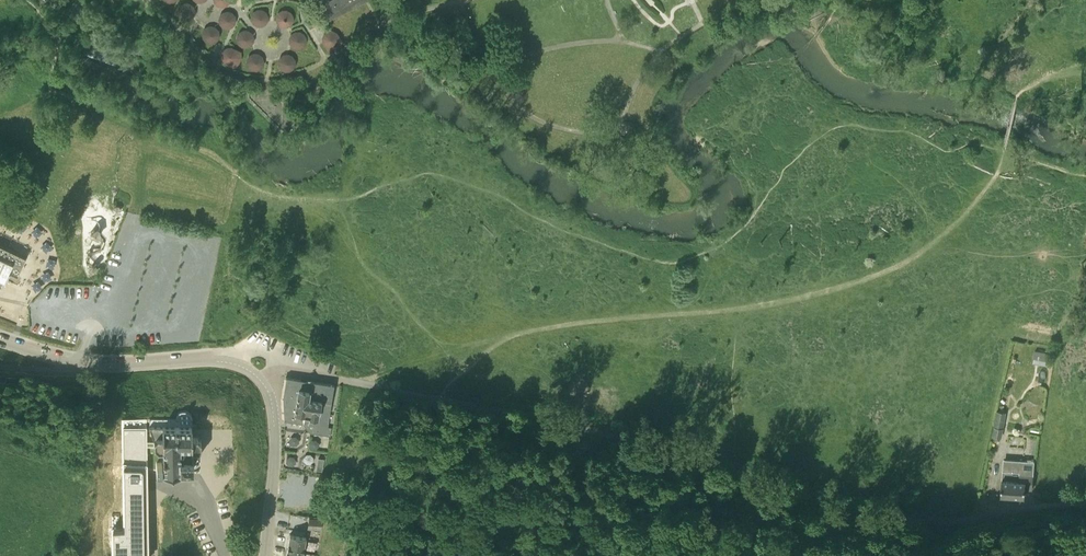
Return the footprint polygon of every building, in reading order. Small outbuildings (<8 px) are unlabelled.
[(330,3),(329,0),(328,0),(318,5),(326,21),(366,0),(336,0),(330,3)] [(196,16),(195,1),(179,2),(180,17),(196,16)] [(252,10),(256,25),(270,21),(266,6),(252,10)] [(239,21),(231,8),(219,15),(227,28),(239,21)] [(295,8),(278,8),(278,24),(294,24),(295,8)] [(206,24),(203,39),(217,42),(220,27),(206,24)] [(241,46),(256,42),(252,27),(237,31),(241,46)] [(302,28),(289,35),(296,49),(310,42),(302,28)] [(227,43),(221,60),(238,66),(244,49),(227,43)] [(249,51),(248,67),(264,68),(265,52),(249,51)] [(280,53),(281,69),(296,69),(296,53),(280,53)] [(284,122),(289,116),(272,100),(267,106),(284,122)] [(101,227),(90,228),(90,248),(102,248),(101,227)] [(3,278),(5,279),(9,270),(16,274),(25,256),(0,244),(0,283),(3,278)] [(1048,352),(1036,350),(1034,362),(1045,364),(1048,352)] [(314,434),(330,437),(331,428),(327,427),(334,384),(297,378),(286,376),(283,397),(284,420),(316,426),(314,434)] [(1006,412),(997,410),(992,435),(1001,437),(1006,412)] [(180,486),(180,472),(180,471),(181,471),(181,465),(193,465),(193,450),(197,450),(202,446),(201,438),(197,434),(193,434),(193,425),(150,426),(154,440),(154,444),(154,463),(154,469),(155,487),(180,486)] [(114,529),(115,555),(149,555),(148,469),(150,469),(154,469),(154,463),(147,463),(147,444),(154,444),(154,440),(147,440),(147,426),(125,427),(125,434),(117,434),(118,464),(126,464),(126,529),(114,529)] [(1025,488),(1033,489),(1034,471),(1003,469),(1001,494),(1025,496),(1025,488)] [(323,520),(320,520),(309,518),(307,529),(321,531),(323,520)] [(287,551),(302,553),(305,537),(290,534),(287,551)]
